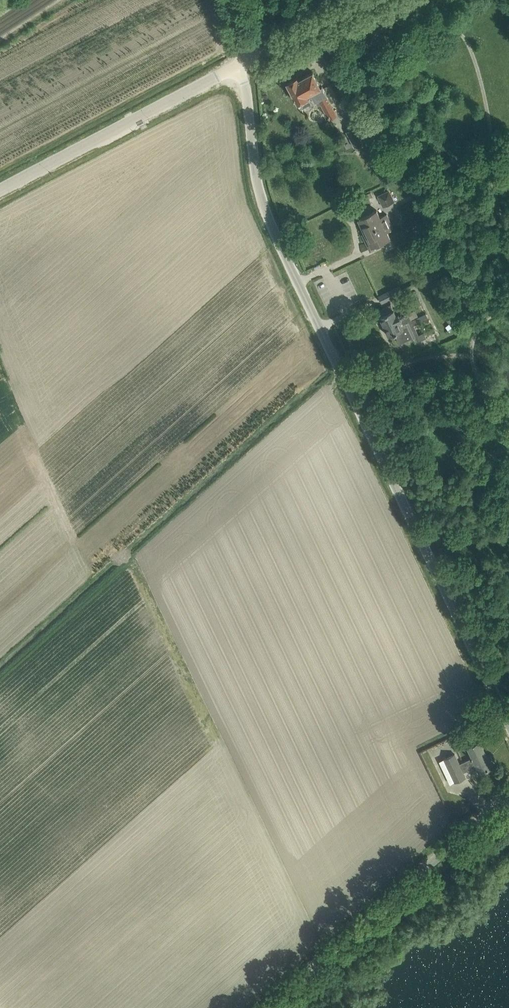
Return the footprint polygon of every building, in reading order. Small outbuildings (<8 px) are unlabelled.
[(314,98),(318,104),(321,103),(329,118),(337,115),(313,71),(298,79),(297,77),(287,82),(298,102),(301,107),(310,102),(309,101),(314,98)] [(348,103),(343,106),(353,125),(358,123),(348,103)] [(346,131),(355,147),(363,143),(357,131),(354,126),(346,131)] [(365,126),(357,131),(363,143),(372,138),(365,126)] [(377,195),(383,207),(395,201),(389,189),(377,195)] [(362,234),(369,249),(391,238),(388,231),(394,228),(387,213),(380,216),(377,209),(358,219),(365,233),(362,234)] [(400,286),(379,296),(382,302),(403,292),(400,286)] [(411,302),(413,307),(421,303),(419,298),(411,302)] [(407,310),(412,308),(409,302),(400,307),(403,312),(397,315),(392,304),(377,311),(380,316),(379,316),(389,336),(395,333),(400,343),(415,336),(417,341),(426,337),(424,332),(418,334),(414,325),(429,318),(426,313),(411,320),(407,310)] [(472,757),(459,763),(463,772),(476,766),(479,773),(493,766),(490,759),(488,759),(480,742),(467,748),(472,757)] [(466,777),(463,772),(459,763),(455,754),(439,761),(450,784),(466,777)]
